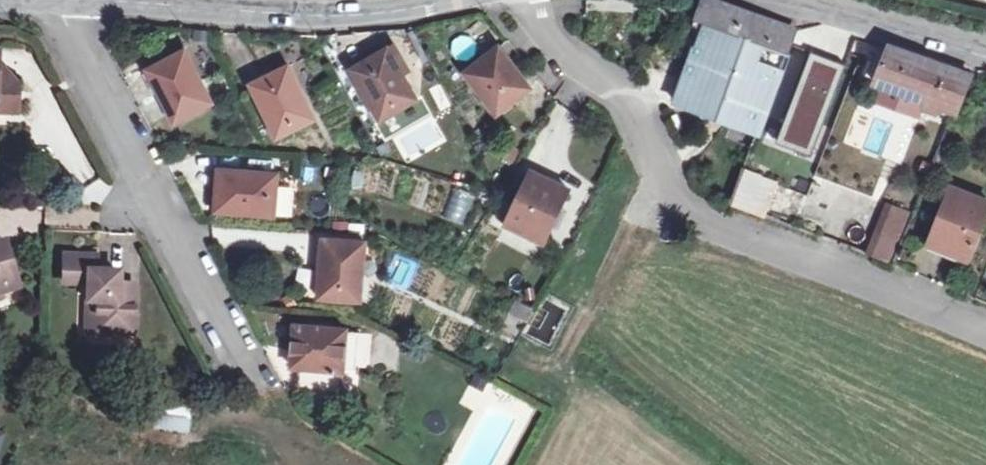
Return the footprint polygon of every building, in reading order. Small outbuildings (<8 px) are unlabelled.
[(703,31),(715,3),(703,2),(693,28),(703,31)] [(719,3),(715,3),(703,31),(695,54),(691,63),(676,104),(761,137),(799,31),(719,3)] [(876,83),(877,85),(884,87),(925,102),(926,106),(927,108),(929,112),(934,114),(939,114),(955,120),(959,109),(971,77),(889,48),(888,49),(879,46),(868,80),(876,83)] [(500,117),(528,94),(507,67),(513,62),(502,47),(467,74),(500,117)] [(695,54),(684,50),(680,59),(691,63),(695,54)] [(382,123),(419,102),(404,76),(401,79),(385,52),(352,71),(382,123)] [(177,124),(215,104),(200,78),(197,79),(183,53),(149,72),(177,124)] [(838,97),(830,94),(840,67),(813,57),(779,148),(806,158),(814,161),(838,97)] [(840,67),(830,94),(838,97),(848,70),(840,67)] [(279,140),(318,121),(305,94),(301,96),(288,69),(253,86),(279,140)] [(0,74),(0,87),(5,87),(15,97),(15,87),(2,74),(0,74)] [(14,115),(15,97),(5,87),(0,87),(0,114),(14,115)] [(925,102),(884,87),(877,106),(918,120),(925,102)] [(776,184),(748,172),(735,208),(763,219),(776,184)] [(277,218),(280,176),(250,174),(250,178),(221,176),(218,213),(277,218)] [(541,242),(558,208),(563,210),(571,194),(533,176),(518,207),(512,204),(502,224),(541,242)] [(453,188),(444,218),(465,225),(474,194),(453,188)] [(930,242),(948,249),(946,253),(969,262),(985,221),(985,201),(953,188),(930,242)] [(865,252),(886,260),(905,208),(885,201),(865,252)] [(8,292),(18,289),(5,243),(0,245),(0,294),(8,292)] [(326,243),(323,272),(328,272),(326,300),(364,303),(369,246),(326,243)] [(96,257),(64,256),(63,278),(88,279),(87,304),(97,304),(96,334),(131,335),(133,295),(118,295),(118,290),(118,275),(96,274),(96,257)] [(97,304),(87,304),(87,334),(96,334),(97,304)] [(538,314),(517,304),(512,315),(531,325),(538,314)] [(310,327),(313,327),(332,329),(333,323),(310,321),(310,327)] [(332,329),(313,327),(312,333),(297,331),(293,369),(306,371),(304,394),(343,398),(349,331),(332,329)] [(164,430),(189,432),(191,410),(167,407),(164,430)]
